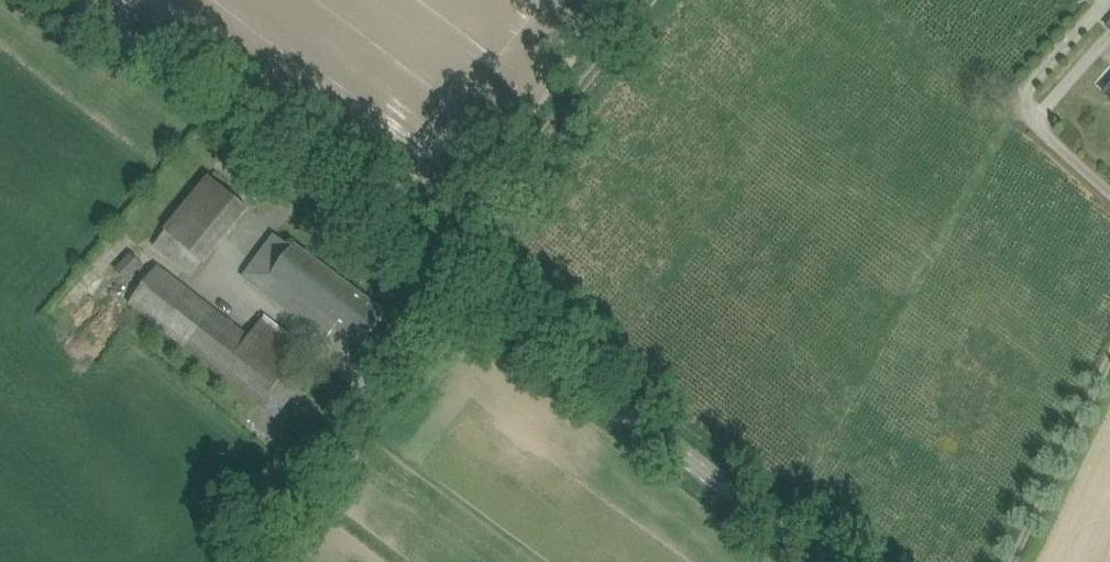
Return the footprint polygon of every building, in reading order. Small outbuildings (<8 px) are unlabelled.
[(219,243),(182,212),(154,245),(191,276),(219,243)] [(363,346),(373,331),(387,314),(278,233),(244,278),(327,339),(337,326),(363,346)] [(133,252),(115,270),(128,282),(146,264),(133,252)] [(158,266),(129,304),(261,406),(306,347),(265,315),(249,336),(158,266)]
